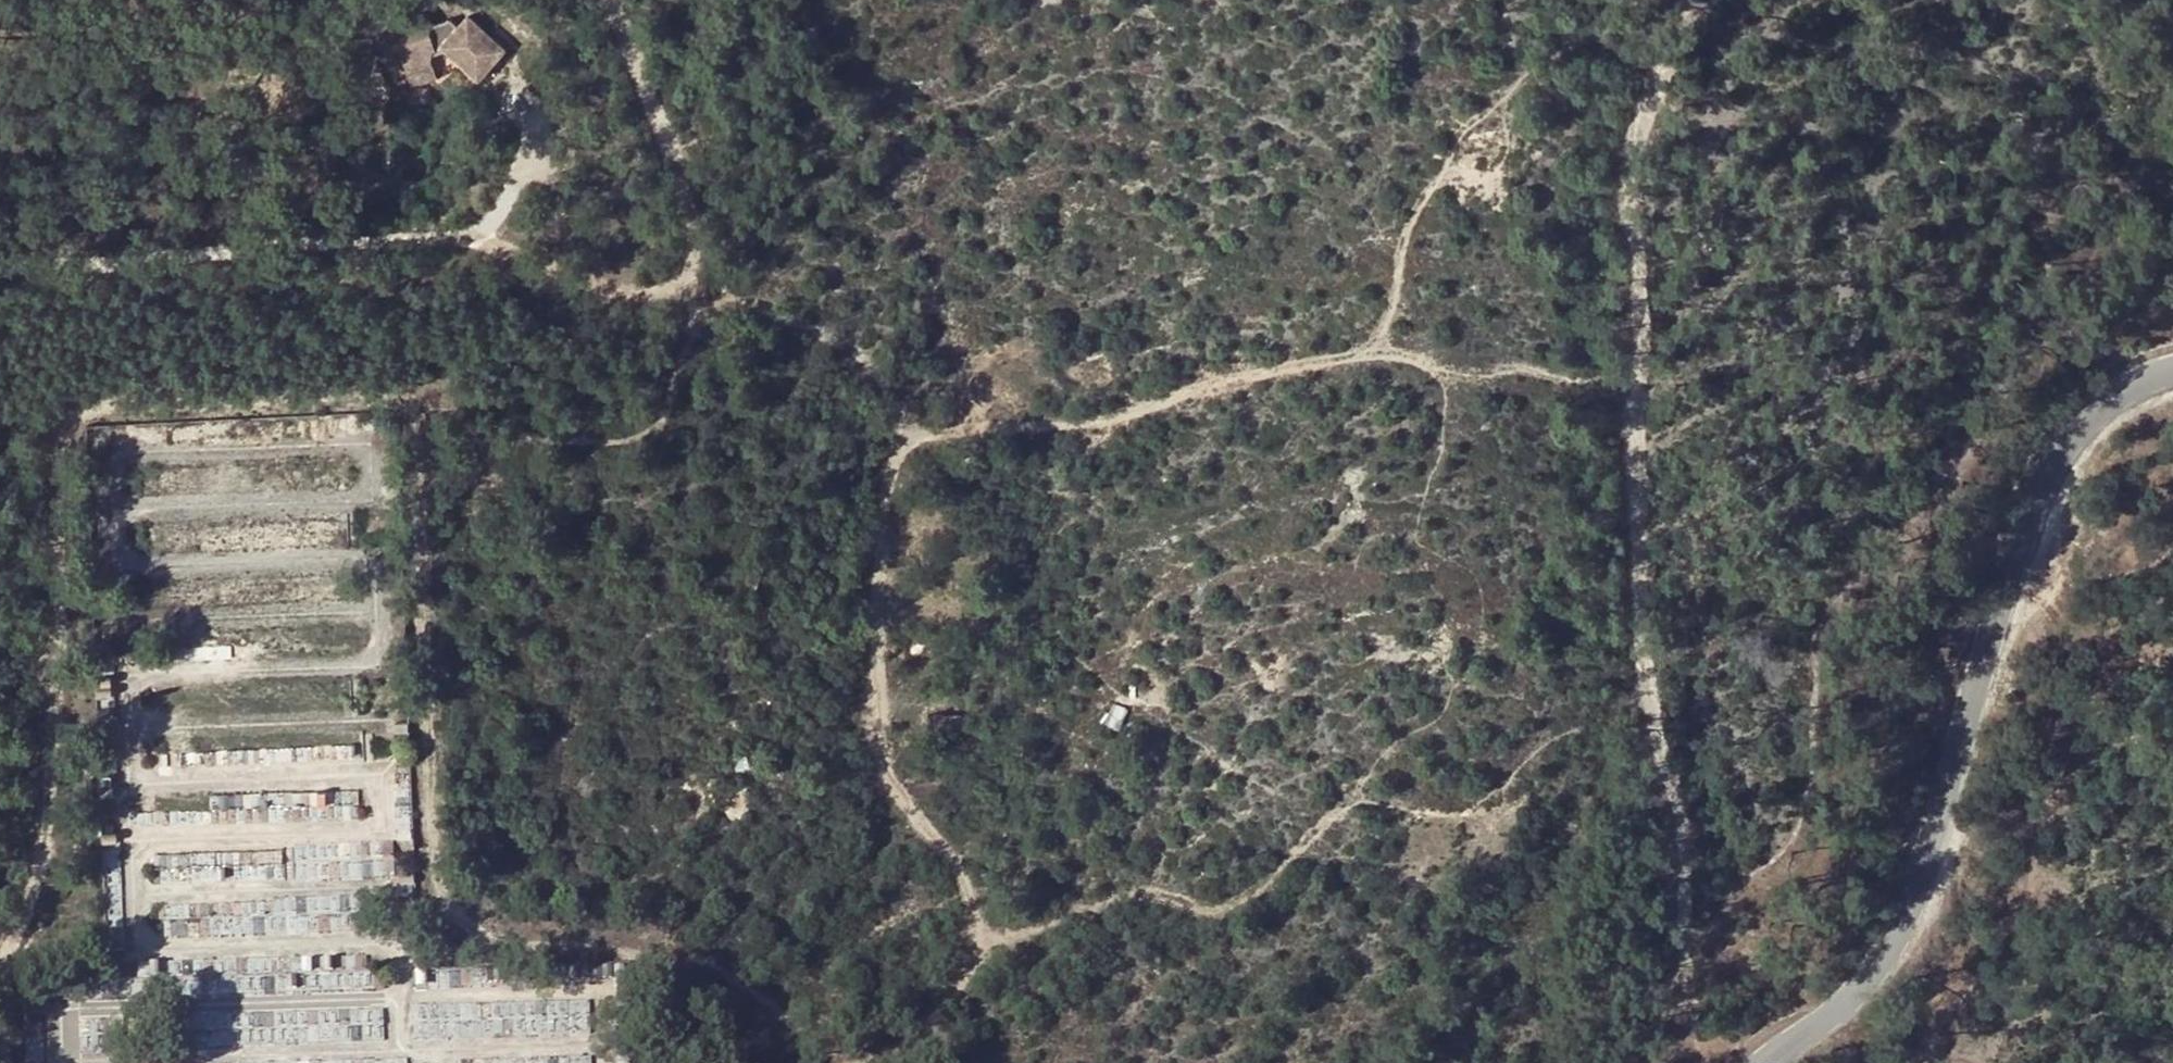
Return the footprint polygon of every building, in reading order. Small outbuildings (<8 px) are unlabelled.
[(379,64),(394,91),(438,77),(432,60),(435,48),(443,45),(479,78),(504,49),(468,16),(459,27),(450,19),(429,25),(424,13),(374,28),(379,64)]
